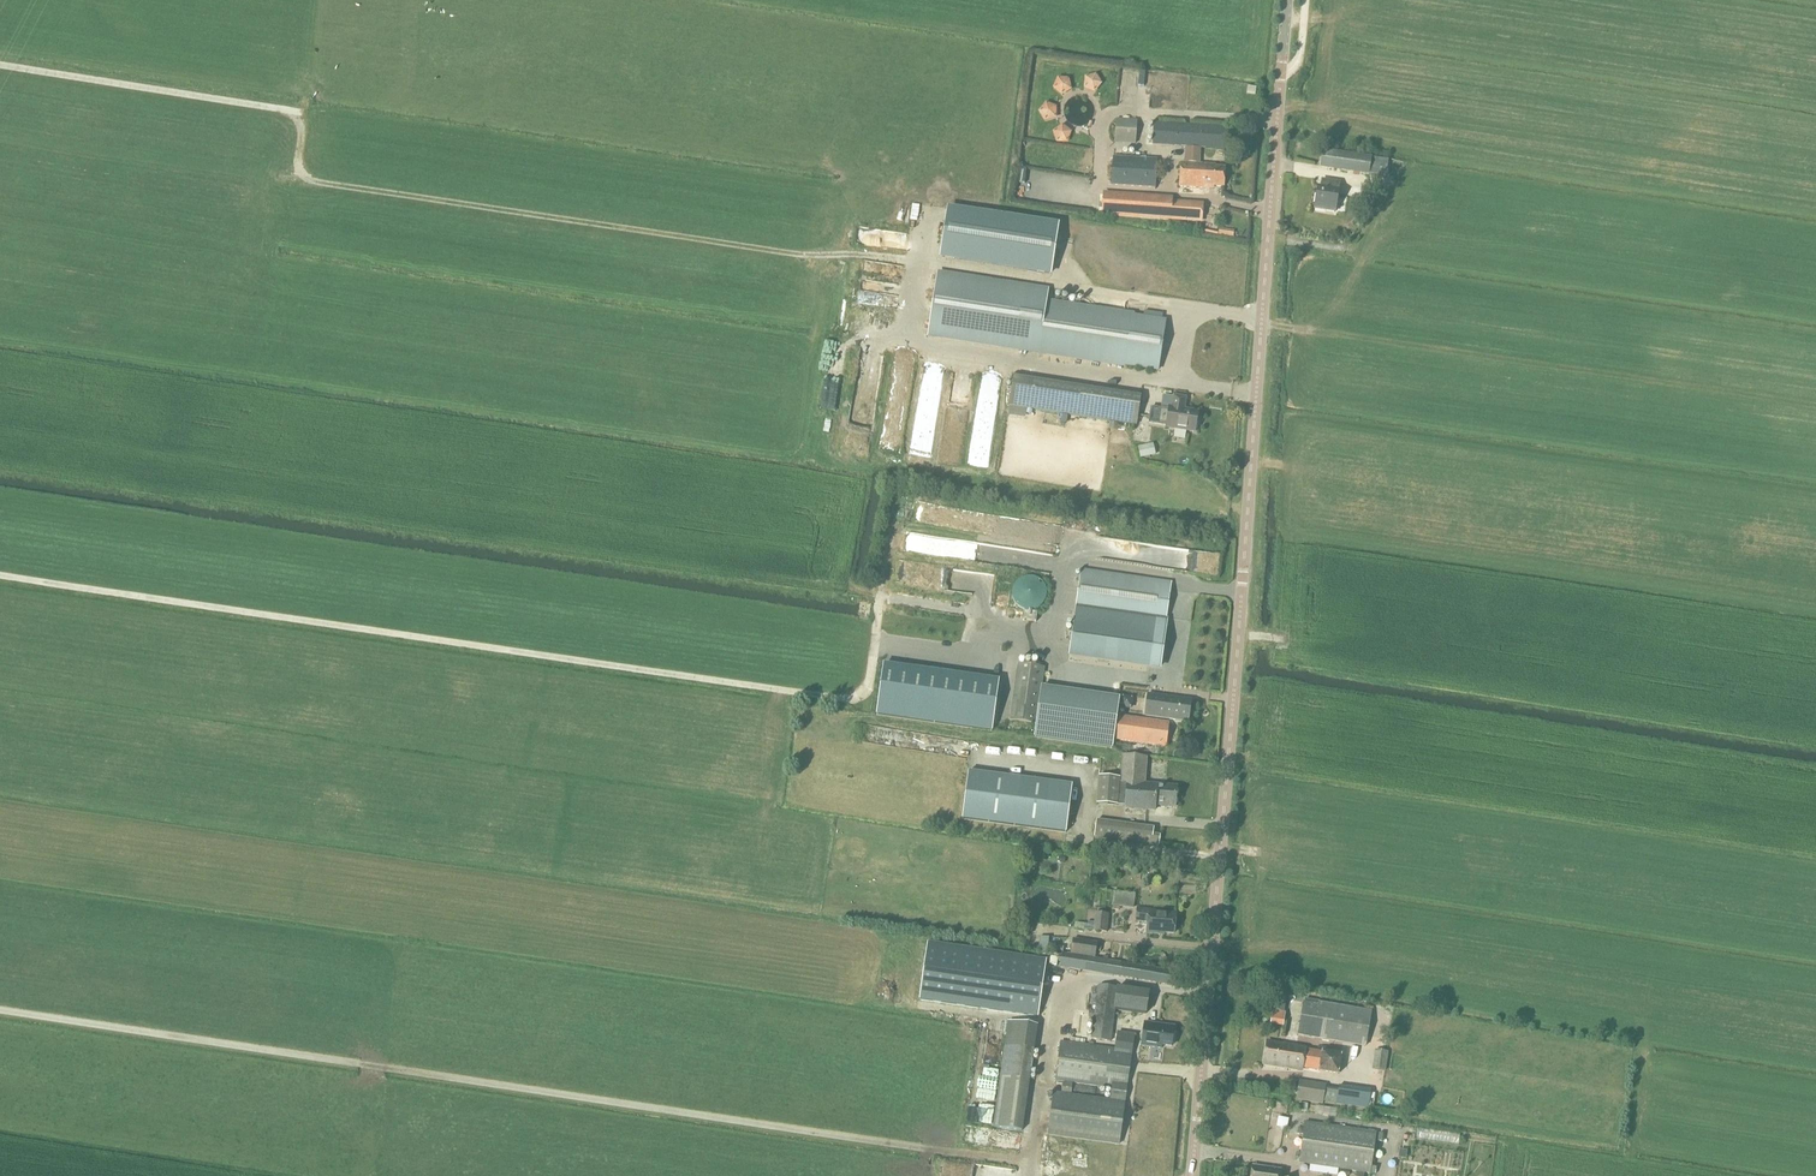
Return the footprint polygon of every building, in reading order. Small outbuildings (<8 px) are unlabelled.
[(1084,88),(1094,92),(1101,84),(1096,75),(1085,78),(1084,88)] [(1062,96),(1071,90),(1068,79),(1058,78),(1053,89),(1062,96)] [(1045,121),(1056,118),(1056,107),(1046,103),(1039,112),(1045,121)] [(1117,118),(1115,143),(1135,144),(1136,120),(1117,118)] [(1154,124),(1153,145),(1223,150),(1225,128),(1154,124)] [(1057,142),(1068,143),(1071,132),(1062,126),(1053,132),(1057,142)] [(1324,152),(1322,168),(1386,178),(1388,161),(1324,152)] [(1156,159),(1113,156),(1112,185),(1155,188),(1156,159)] [(1180,187),(1205,189),(1205,187),(1224,188),(1226,169),(1206,167),(1207,165),(1181,163),(1180,187)] [(1319,188),(1315,210),(1336,213),(1340,183),(1323,180),(1322,189),(1319,188)] [(1140,218),(1140,219),(1190,222),(1191,204),(1172,203),(1172,199),(1141,197),(1141,204),(1113,201),(1111,214),(1140,218)] [(1055,229),(950,213),(943,257),(1048,273),(1055,229)] [(1234,231),(1219,228),(1218,235),(1233,237),(1234,231)] [(939,337),(1038,352),(1158,370),(1166,321),(1046,303),(1048,290),(948,275),(939,337)] [(1012,377),(1008,406),(1136,425),(1141,397),(1034,380),(1012,377)] [(1149,423),(1167,426),(1167,428),(1195,432),(1198,412),(1184,410),(1186,398),(1174,397),(1173,408),(1170,408),(1169,410),(1151,408),(1149,423)] [(1147,445),(1138,447),(1140,458),(1149,456),(1147,445)] [(1161,582),(1081,571),(1071,570),(1060,653),(1151,666),(1158,618),(1156,618),(1161,582)] [(1016,582),(1014,584),(1012,587),(1010,592),(1010,597),(1011,602),(1014,606),(1018,610),(1022,611),(1027,612),(1032,611),(1037,609),(1041,605),(1044,599),(1044,593),(1043,588),(1040,583),(1036,580),(1034,579),(1030,578),(1026,578),(1022,578),(1019,579),(1016,582)] [(992,732),(999,683),(882,666),(875,716),(992,732)] [(1011,722),(1037,726),(1042,691),(1044,669),(1018,666),(1011,722)] [(1146,716),(1156,718),(1189,722),(1192,700),(1149,695),(1146,716)] [(1117,716),(1114,740),(1166,747),(1170,723),(1117,716)] [(1155,811),(1156,806),(1176,807),(1177,787),(1145,784),(1148,758),(1124,756),(1122,779),(1120,805),(1126,805),(1126,809),(1155,811)] [(968,772),(962,820),(1066,833),(1072,786),(968,772)] [(1099,777),(1097,803),(1120,805),(1122,779),(1099,777)] [(1160,838),(1153,838),(1155,828),(1098,821),(1096,838),(1159,846),(1160,838)] [(1116,891),(1114,907),(1136,910),(1138,894),(1116,891)] [(1147,933),(1159,934),(1159,932),(1174,934),(1176,914),(1150,912),(1150,910),(1138,909),(1137,921),(1148,922),(1147,933)] [(1111,914),(1097,913),(1095,931),(1109,933),(1111,914)] [(1085,930),(1093,931),(1094,922),(1088,921),(1088,924),(1085,924),(1085,930)] [(1074,939),(1072,955),(1096,958),(1098,943),(1074,939)] [(927,941),(919,999),(976,1008),(1038,1017),(1047,959),(1006,953),(927,941)] [(1061,967),(1118,977),(1170,985),(1172,972),(1063,953),(1061,967)] [(1179,963),(1170,962),(1169,969),(1177,971),(1179,963)] [(1099,985),(1096,1011),(1090,1010),(1088,1020),(1094,1020),(1092,1039),(1111,1042),(1115,1010),(1146,1014),(1149,992),(1099,985)] [(1284,1008),(1287,993),(1275,991),(1272,1006),(1284,1008)] [(1319,1005),(1303,1003),(1298,1035),(1365,1046),(1371,1012),(1319,1003),(1319,1005)] [(1271,1024),(1277,1030),(1288,1019),(1282,1013),(1271,1024)] [(1152,1039),(1152,1044),(1172,1046),(1175,1027),(1154,1025),(1145,1024),(1143,1037),(1152,1039)] [(1127,1090),(1132,1052),(1134,1037),(1118,1035),(1116,1049),(1061,1042),(1056,1080),(1113,1088),(1111,1101),(1054,1093),(1049,1135),(1120,1145),(1127,1090)] [(1302,1071),(1303,1068),(1341,1075),(1342,1055),(1306,1050),(1306,1048),(1268,1042),(1265,1065),(1302,1071)] [(1375,1051),(1373,1070),(1385,1071),(1387,1052),(1375,1051)] [(1371,1091),(1340,1086),(1339,1091),(1326,1088),(1327,1086),(1300,1082),(1297,1100),(1324,1104),(1324,1102),(1337,1104),(1369,1108),(1371,1091)] [(1288,1119),(1282,1118),(1280,1128),(1286,1129),(1288,1119)] [(1306,1123),(1301,1163),(1371,1174),(1377,1133),(1306,1123)] [(1282,1171),(1254,1167),(1252,1175),(1281,1175),(1282,1171)]
